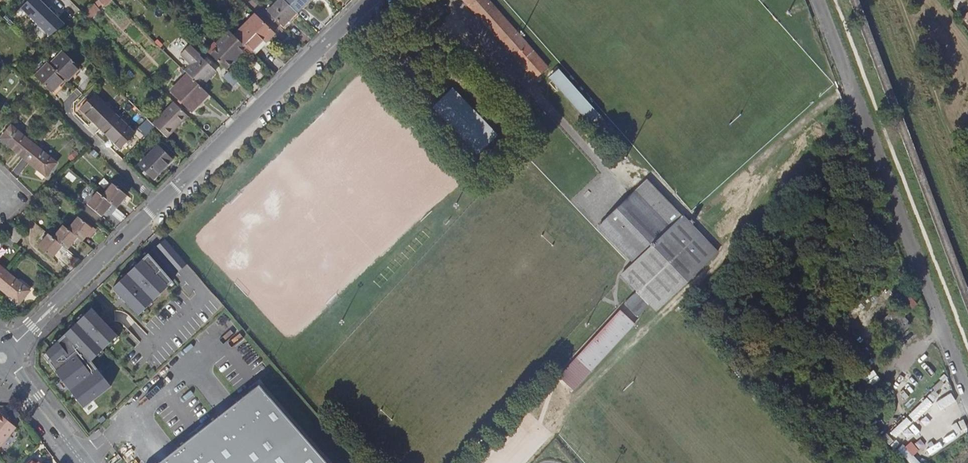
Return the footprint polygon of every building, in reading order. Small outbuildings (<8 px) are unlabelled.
[(41,0),(29,0),(21,8),(36,22),(51,6),(46,0),(43,3),(41,0)] [(273,19),(274,18),(282,25),(296,12),(284,0),(279,0),(270,9),(267,6),(263,10),(273,19)] [(296,12),(308,0),(284,0),(296,12)] [(533,79),(547,67),(488,0),(464,0),(533,79)] [(57,11),(51,6),(36,22),(50,35),(65,23),(54,13),(57,11)] [(187,10),(181,15),(187,21),(192,15),(187,10)] [(274,32),(255,14),(234,35),(245,46),(247,49),(250,51),(262,39),(265,42),(274,32)] [(211,55),(227,70),(235,61),(233,58),(239,52),(242,55),(247,49),(245,46),(234,35),(229,31),(217,44),(220,47),(211,55)] [(209,65),(204,60),(193,49),(184,58),(191,65),(185,71),(188,74),(200,86),(215,71),(209,65)] [(65,79),(67,81),(79,68),(63,52),(50,65),(65,79)] [(65,79),(50,65),(48,63),(35,76),(52,92),(65,79)] [(558,70),(549,78),(590,124),(599,117),(558,70)] [(238,81),(228,71),(223,77),(233,86),(238,81)] [(200,86),(188,74),(171,91),(191,111),(208,94),(200,86)] [(495,137),(450,90),(430,109),(475,156),(495,137)] [(100,128),(114,114),(94,94),(80,109),(100,128)] [(155,126),(168,138),(188,116),(175,103),(154,125),(155,126)] [(114,114),(100,128),(112,139),(121,148),(135,134),(114,114)] [(23,157),(34,144),(11,125),(0,139),(23,157)] [(34,144),(23,157),(46,176),(48,173),(56,163),(34,144)] [(138,165),(153,179),(172,159),(158,145),(142,161),(138,165)] [(102,196),(110,203),(115,207),(126,194),(113,184),(102,196)] [(643,184),(598,226),(634,264),(622,274),(637,291),(624,303),(637,316),(650,304),(656,310),(717,253),(682,216),(677,221),(643,184)] [(102,196),(97,192),(87,204),(100,215),(110,203),(102,196)] [(77,236),(82,240),(92,227),(79,217),(69,229),(77,236)] [(77,236),(69,229),(64,225),(53,238),(62,245),(66,249),(77,236)] [(23,235),(14,228),(8,236),(16,243),(23,235)] [(62,245),(53,238),(51,236),(49,234),(38,246),(51,257),(62,245)] [(156,247),(148,253),(170,279),(178,273),(156,247)] [(170,279),(148,253),(112,288),(134,314),(140,308),(142,311),(167,286),(165,284),(170,279)] [(195,274),(191,269),(186,274),(190,279),(195,274)] [(0,280),(0,288),(7,294),(19,304),(30,291),(7,272),(0,280)] [(848,295),(862,287),(857,277),(843,285),(848,295)] [(904,316),(916,305),(909,297),(896,308),(904,316)] [(89,362),(116,336),(92,308),(45,352),(50,359),(47,362),(81,405),(87,400),(89,403),(110,387),(89,362)] [(137,317),(142,311),(140,308),(134,314),(137,317)] [(634,325),(619,310),(555,373),(570,388),(634,325)] [(837,345),(866,374),(877,364),(848,334),(837,345)] [(915,419),(952,386),(946,379),(909,412),(915,419)] [(263,380),(158,462),(329,462),(263,380)] [(937,398),(940,407),(957,402),(953,392),(937,398)] [(16,428),(0,414),(0,447),(16,428)] [(897,436),(912,422),(907,417),(892,431),(897,436)] [(920,449),(912,440),(900,450),(912,462),(919,462),(921,462),(914,454),(920,449)]
